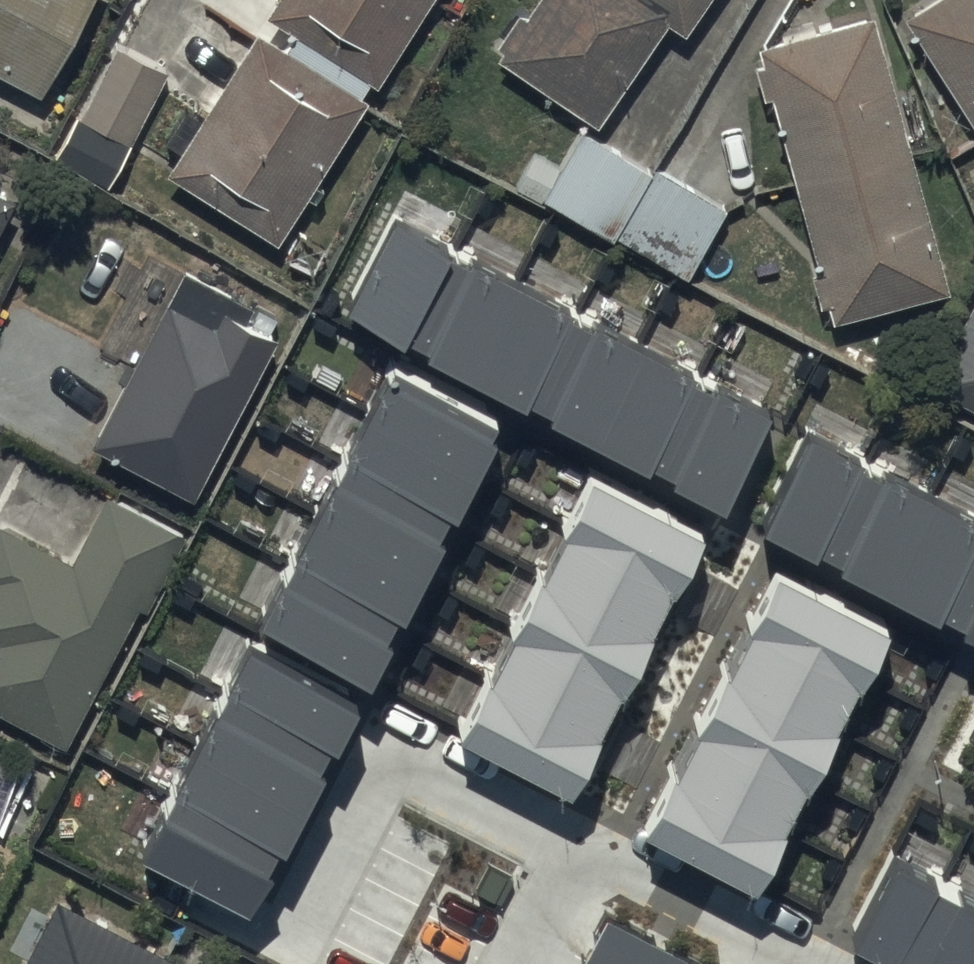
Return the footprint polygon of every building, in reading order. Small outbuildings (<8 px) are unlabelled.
[(37,79),(79,0),(0,0),(0,60),(37,79)] [(261,2),(371,70),(415,0),(262,0),(261,2)] [(488,34),(496,40),(490,49),(591,119),(665,11),(680,21),(695,0),(511,0),(488,34)] [(903,5),(973,118),(973,0),(911,0),(903,5)] [(870,4),(753,34),(758,53),(752,54),(760,86),(770,84),(815,260),(808,262),(816,295),(824,293),(828,310),(942,281),(870,4)] [(250,21),(162,163),(272,231),(360,89),(250,21)] [(163,63),(114,37),(76,109),(125,134),(163,63)] [(643,163),(581,126),(545,186),(607,223),(643,163)] [(553,160),(534,149),(516,180),(536,191),(553,160)] [(720,202),(655,163),(618,225),(682,264),(720,202)] [(10,186),(0,181),(0,206),(10,186)] [(761,391),(387,202),(343,289),(717,479),(761,391)] [(245,291),(180,258),(90,433),(193,486),(276,324),(238,305),(245,291)] [(928,377),(973,401),(973,287),(928,377)] [(494,395),(387,340),(134,831),(241,886),(494,395)] [(805,406),(757,497),(973,612),(973,495),(805,406)] [(698,516),(585,458),(452,716),(565,774),(698,516)] [(0,513),(0,700),(63,732),(133,595),(144,600),(181,527),(100,486),(68,548),(0,513)] [(881,610),(769,552),(638,804),(750,862),(881,610)] [(888,835),(844,920),(929,963),(973,963),(973,880),(888,835)] [(54,888),(14,963),(172,963),(178,953),(54,888)] [(605,907),(582,953),(603,963),(718,963),(661,935),(605,907)]
